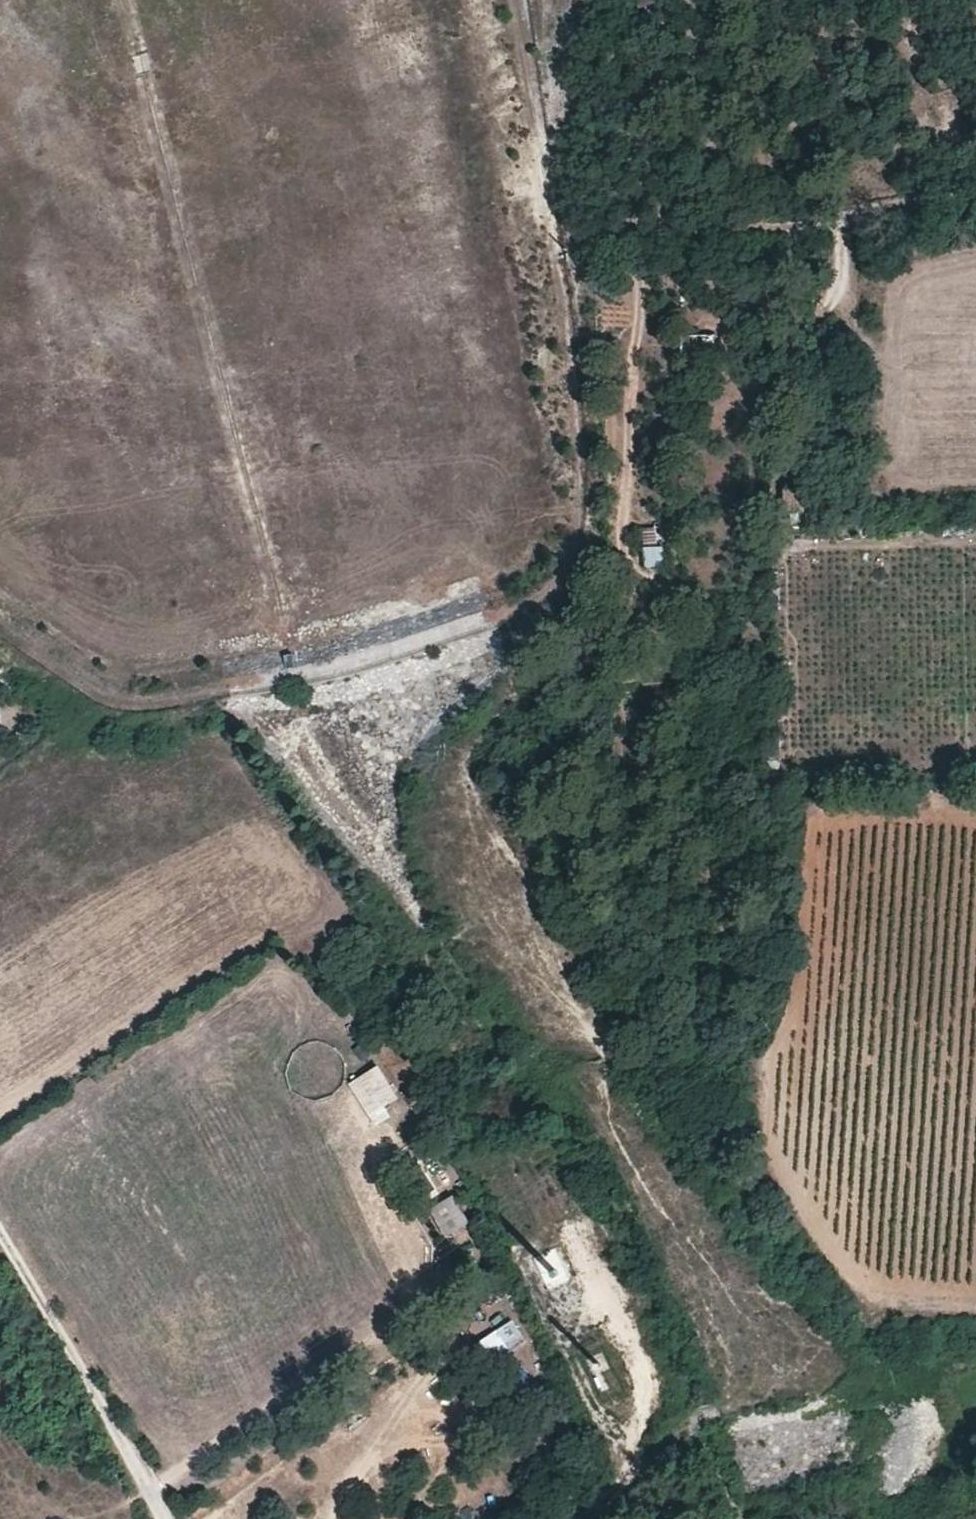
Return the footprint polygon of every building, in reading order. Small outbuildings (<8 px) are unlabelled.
[(642,529),(642,543),(663,542),(662,528),(642,529)] [(644,566),(663,565),(662,544),(642,545),(644,566)] [(374,1125),(391,1115),(384,1103),(397,1095),(378,1063),(348,1081),(374,1125)] [(453,1193),(428,1205),(444,1237),(469,1225),(453,1193)] [(511,1317),(477,1340),(492,1361),(526,1338),(511,1317)]
